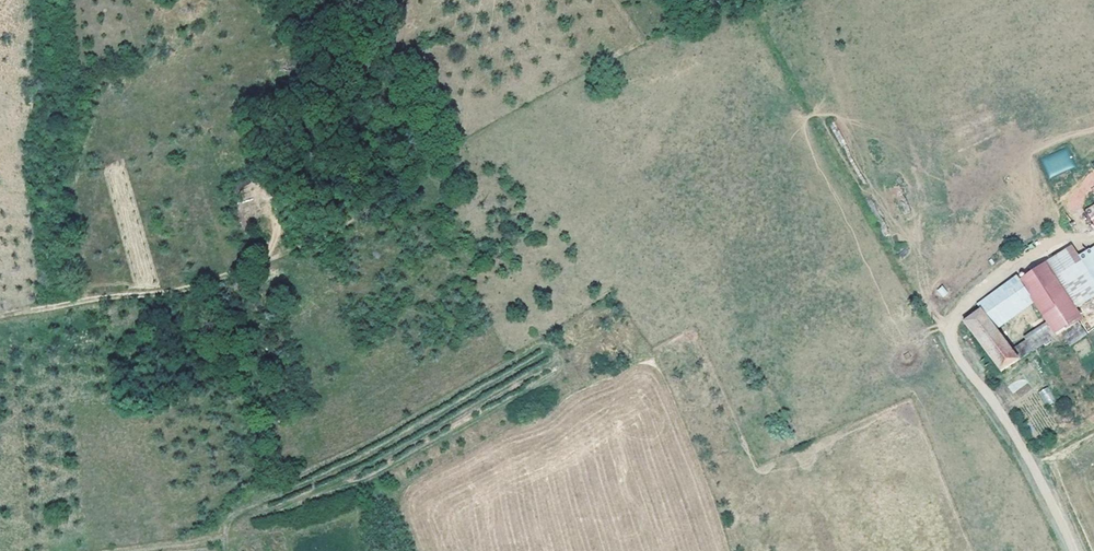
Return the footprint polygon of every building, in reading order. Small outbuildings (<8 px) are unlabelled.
[(1068,148),(1041,157),(1048,177),(1074,168),(1068,148)] [(1081,202),(1091,218),(1093,224),(1093,194),(1081,202)] [(1047,262),(1081,321),(1093,311),(1093,252),(1090,247),(1080,254),(1072,243),(1047,262)] [(968,320),(1001,368),(1035,348),(1028,338),(1012,347),(996,323),(1008,315),(1004,309),(1031,290),(1056,327),(1060,332),(1063,330),(1081,321),(1047,262),(968,320)] [(1067,337),(1084,328),(1081,321),(1063,330),(1067,337)] [(1041,336),(1044,341),(1060,332),(1056,327),(1041,336)] [(1024,378),(1009,385),(1015,398),(1030,391),(1024,378)] [(1038,391),(1044,405),(1055,401),(1049,387),(1038,391)]
